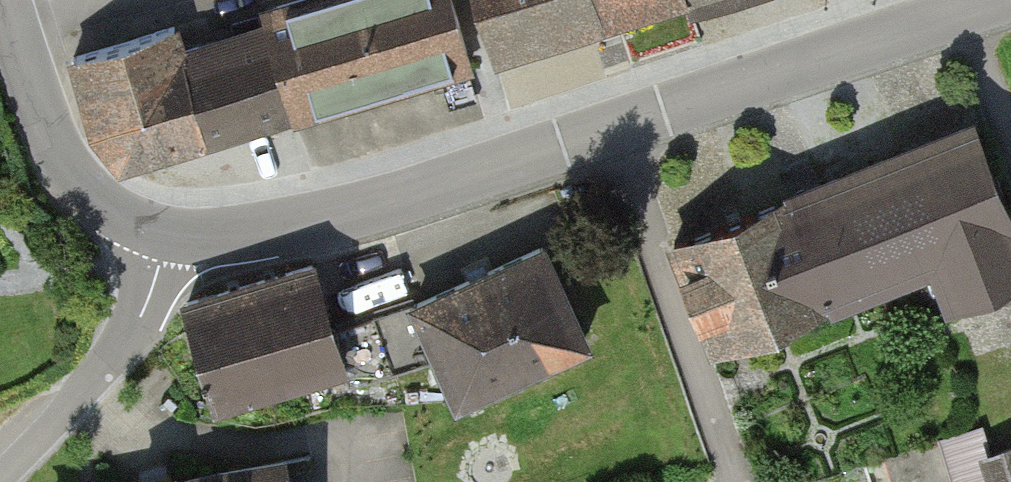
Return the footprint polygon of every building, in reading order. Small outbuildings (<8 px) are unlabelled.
[(451,0),(304,0),(274,9),(303,107),(468,59),(451,0)] [(494,51),(602,19),(597,0),(479,0),(494,51)] [(602,19),(664,0),(597,0),(602,19)] [(177,41),(173,26),(71,57),(93,130),(121,163),(207,137),(177,41)] [(197,35),(177,41),(207,137),(292,111),(266,28),(201,48),(197,35)] [(712,344),(935,255),(953,300),(1010,277),(1010,215),(974,124),(672,244),(712,344)] [(458,397),(584,341),(542,247),(416,303),(440,356),(458,397)] [(188,303),(218,400),(341,362),(311,265),(188,303)] [(440,356),(416,303),(405,308),(404,302),(341,322),(358,379),(440,356)] [(902,481),(955,481),(942,438),(894,452),(902,481)] [(977,451),(989,481),(1010,481),(1010,439),(977,451)] [(284,457),(176,480),(173,469),(137,477),(138,481),(290,481),(284,457)]
